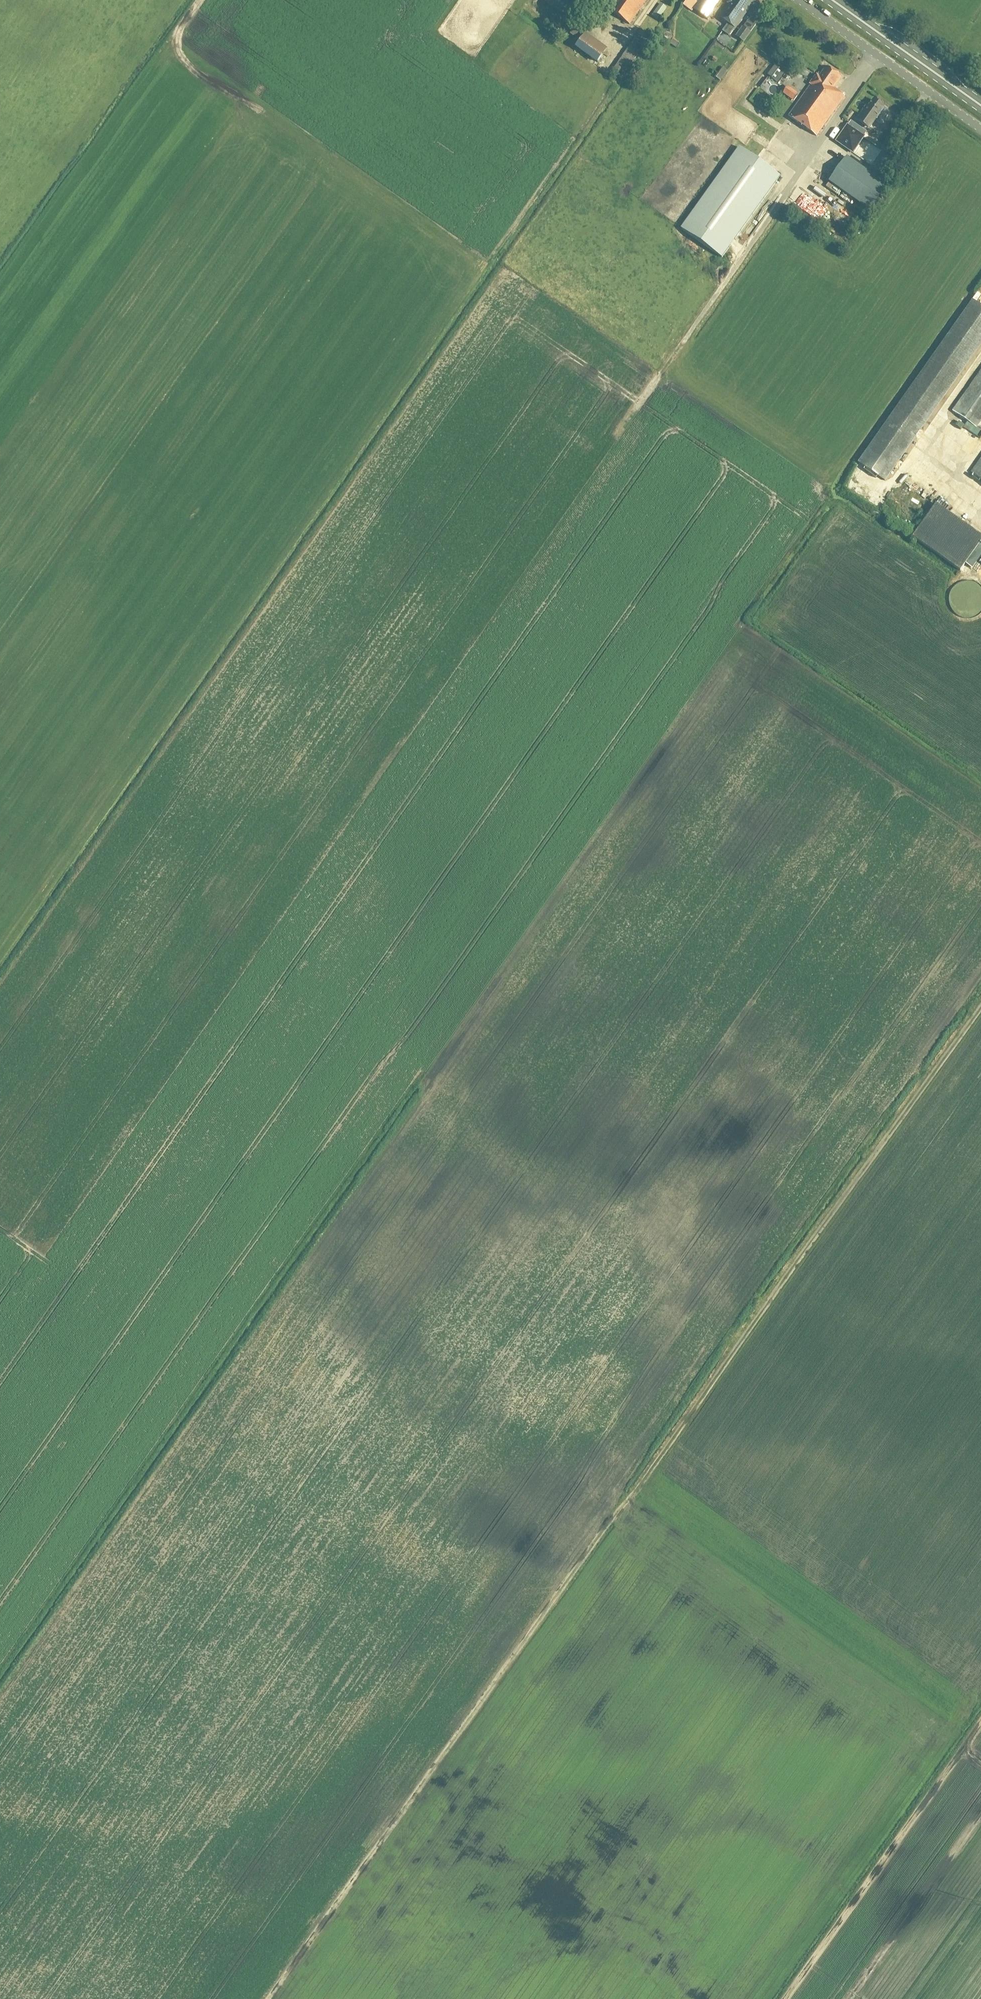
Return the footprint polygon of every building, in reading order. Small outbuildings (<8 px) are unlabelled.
[(569,17),(581,0),(544,0),(569,17)] [(609,8),(630,23),(646,0),(615,0),(609,8)] [(693,9),(705,17),(717,0),(700,0),(693,9)] [(728,23),(735,28),(753,3),(752,2),(752,0),(733,0),(721,17),(722,18),(722,21),(725,23),(727,22),(728,23)] [(658,19),(667,7),(661,3),(652,15),(658,19)] [(587,26),(574,39),(594,58),(606,45),(587,26)] [(743,28),(736,36),(744,42),(750,33),(743,28)] [(817,135),(845,95),(833,87),(841,76),(827,67),(819,77),(817,75),(811,83),(811,84),(789,115),(817,135)] [(858,118),(864,122),(871,126),(885,107),(874,99),(869,106),(867,105),(858,118)] [(853,126),(841,143),(858,154),(869,137),(853,126)] [(681,229),(722,258),(780,176),(740,147),(681,229)] [(870,211),(889,185),(847,155),(829,181),(870,211)] [(980,344),(980,304),(973,298),(857,460),(886,480),(980,344)] [(980,423),(980,369),(952,410),(978,428),(980,423)] [(972,472),(980,478),(980,459),(972,472)] [(958,565),(968,575),(974,569),(965,559),(958,565)]
